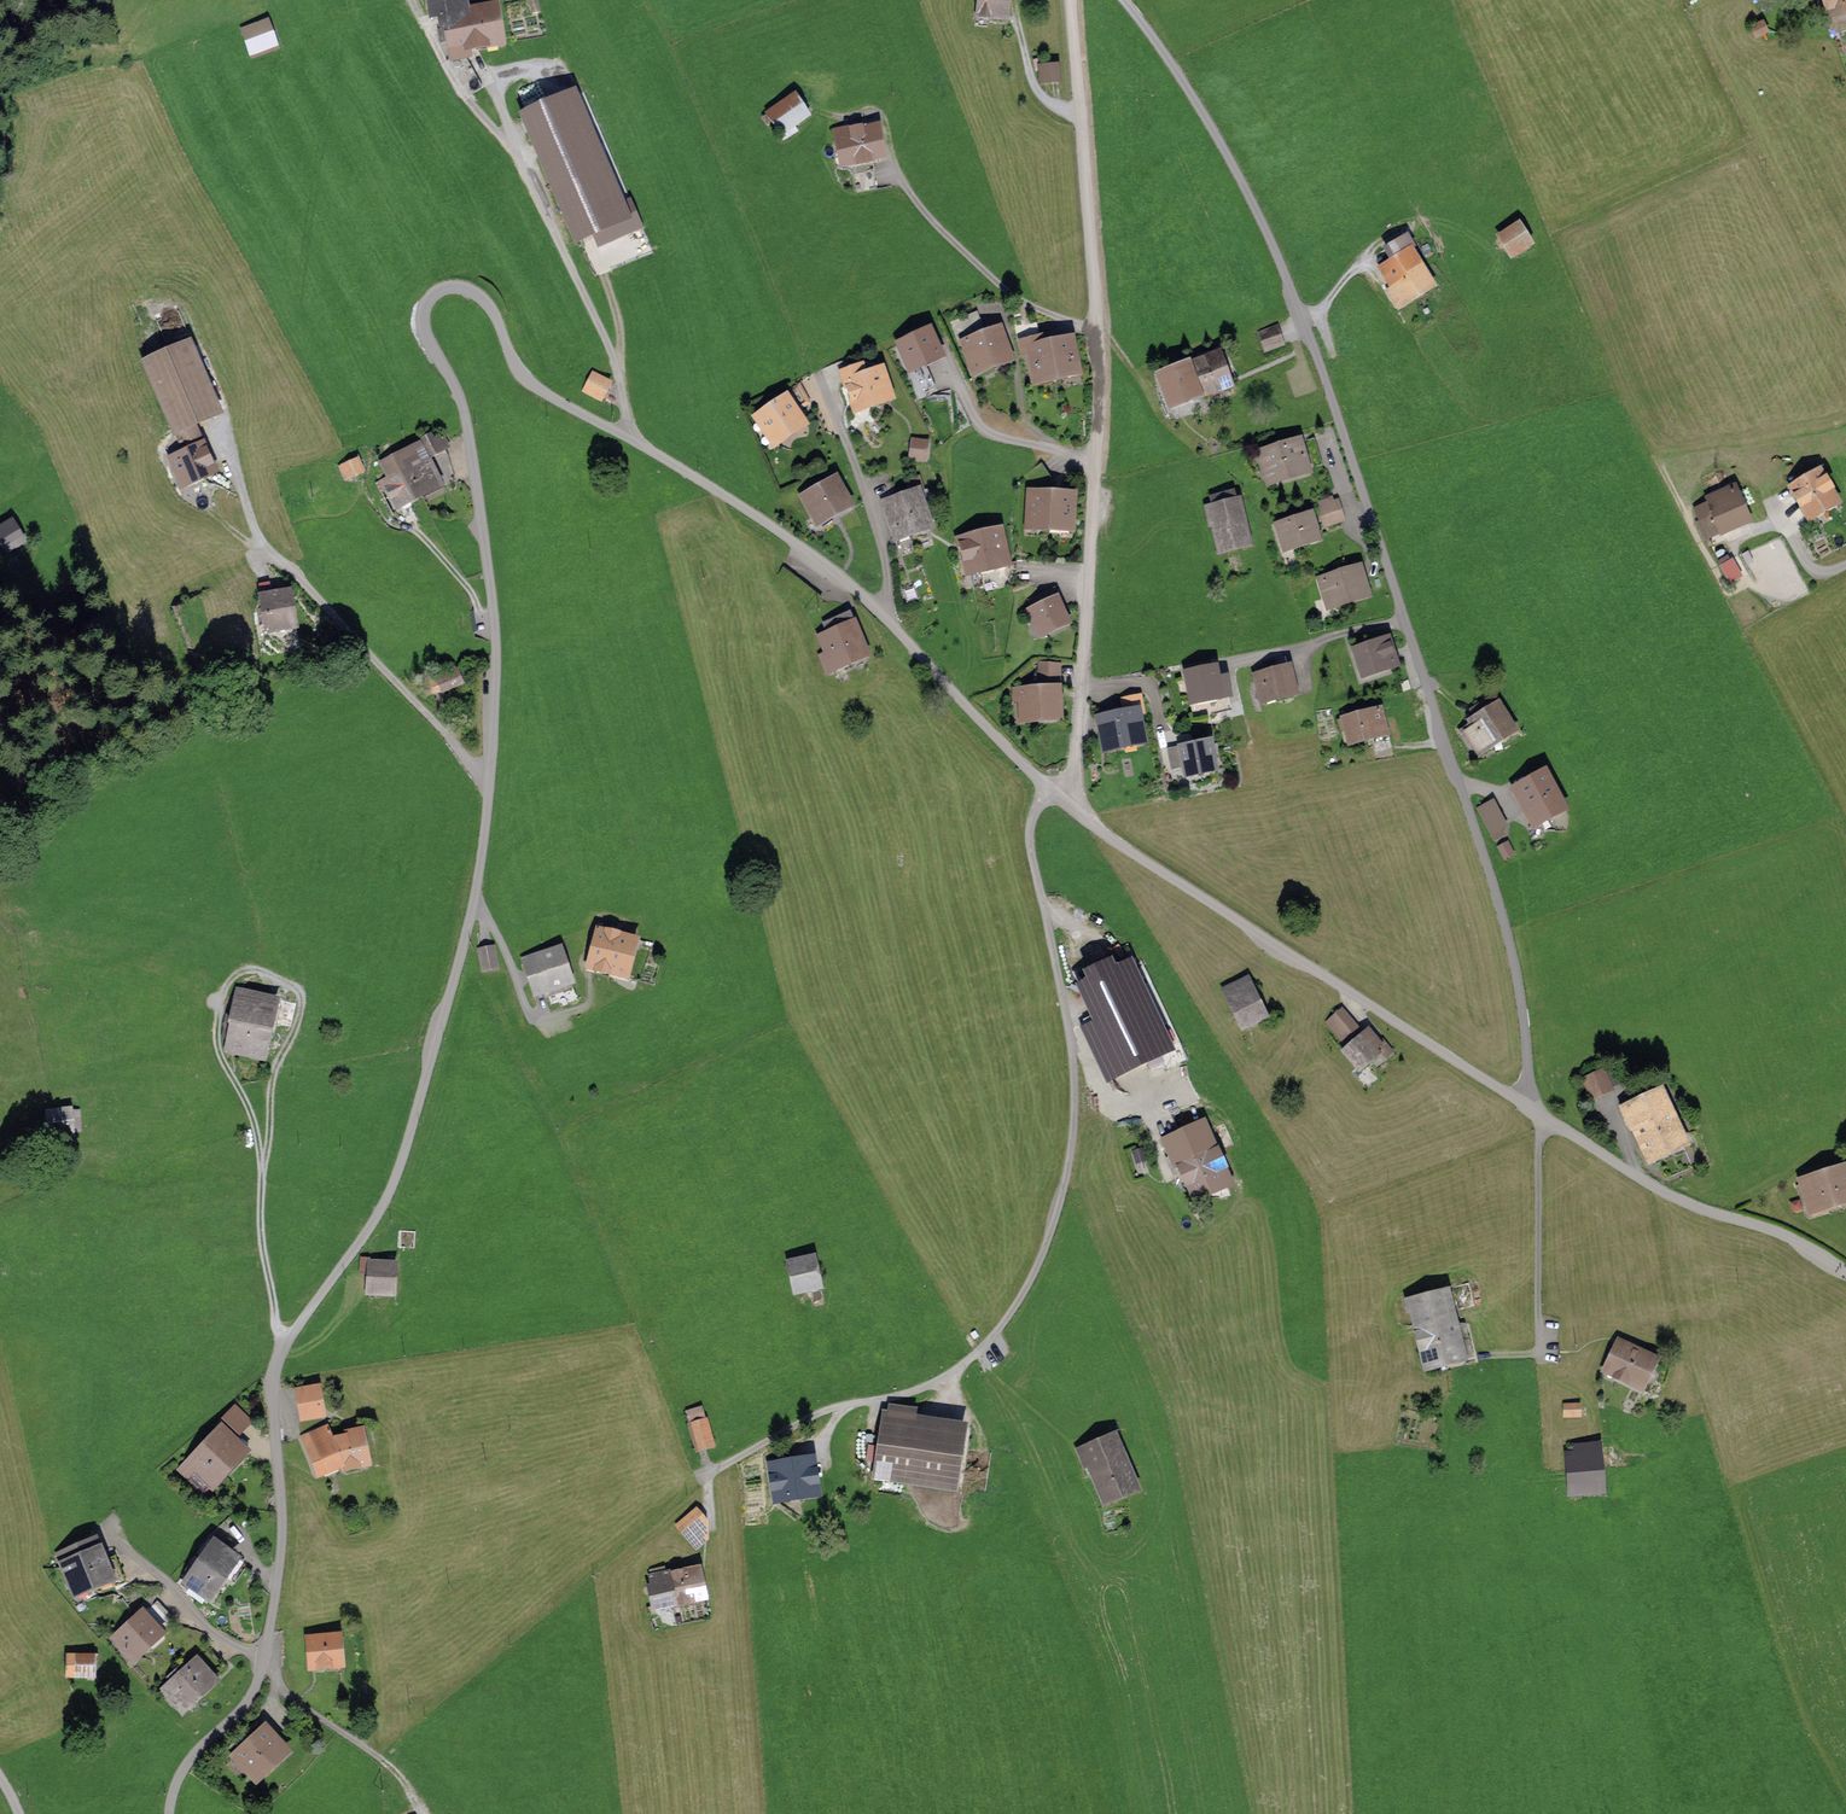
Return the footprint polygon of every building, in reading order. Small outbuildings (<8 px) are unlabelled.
[(499,39),(494,6),(464,10),(462,0),(428,0),(431,18),(441,17),(443,29),(439,30),(441,41),(448,40),(450,59),(470,56),(468,44),(499,39)] [(976,14),(1004,17),(1006,0),(978,0),(976,14)] [(1836,18),(1845,15),(1845,0),(1830,0),(1836,18)] [(1754,27),(1758,35),(1766,30),(1762,22),(1754,27)] [(246,33),(254,55),(276,47),(268,26),(246,33)] [(1059,64),(1039,66),(1041,85),(1060,83),(1059,64)] [(573,97),(527,117),(579,238),(592,232),(598,246),(642,227),(631,202),(620,206),(573,97)] [(806,116),(794,98),(770,114),(782,131),(806,116)] [(840,143),(836,144),(840,164),(866,159),(866,163),(881,160),(874,120),(851,124),(852,130),(838,133),(840,143)] [(876,186),(873,173),(857,176),(859,189),(876,186)] [(1528,244),(1518,228),(1502,239),(1512,255),(1528,244)] [(1393,259),(1379,267),(1388,282),(1395,278),(1398,284),(1395,286),(1397,289),(1393,292),(1399,302),(1429,285),(1408,250),(1411,248),(1404,237),(1386,248),(1393,259)] [(976,371),(1009,358),(999,331),(985,337),(976,313),(950,323),(959,347),(967,344),(976,371)] [(1276,328),(1260,333),(1266,350),(1282,345),(1276,328)] [(901,345),(911,368),(939,355),(929,333),(901,345)] [(1038,379),(1057,375),(1051,346),(1042,347),(1040,340),(1023,343),(1025,352),(1032,351),(1038,379)] [(1070,341),(1051,346),(1057,375),(1076,371),(1070,341)] [(187,349),(150,365),(187,454),(202,447),(192,423),(215,413),(187,349)] [(1189,366),(1160,376),(1171,405),(1204,393),(1206,397),(1216,393),(1216,394),(1229,389),(1216,353),(1188,363),(1189,366)] [(912,369),(916,382),(932,377),(928,364),(912,369)] [(857,407),(889,396),(880,372),(866,377),(862,366),(842,373),(846,385),(849,384),(857,407)] [(593,374),(584,390),(601,399),(610,383),(593,374)] [(781,396),(784,402),(759,418),(775,441),(802,423),(793,410),(807,403),(798,387),(781,396)] [(433,457),(452,448),(449,443),(445,434),(426,443),(433,457)] [(1314,439),(1263,455),(1271,480),(1322,465),(1314,439)] [(925,459),(927,444),(915,442),(913,457),(925,459)] [(213,474),(202,447),(187,454),(172,460),(183,487),(213,474)] [(411,474),(422,495),(439,486),(418,447),(398,458),(407,476),(411,474)] [(407,476),(398,458),(385,465),(391,477),(385,481),(399,507),(406,503),(422,495),(411,474),(407,476)] [(357,460),(344,466),(349,477),(362,472),(357,460)] [(1041,464),(1025,475),(1031,482),(1047,472),(1041,464)] [(1820,469),(1789,487),(1808,518),(1835,502),(1822,481),(1826,479),(1820,469)] [(1052,480),(1047,472),(1031,482),(1036,491),(1052,480)] [(909,492),(882,500),(894,536),(928,525),(916,489),(921,487),(917,473),(904,477),(909,492)] [(835,484),(807,499),(818,518),(819,518),(823,525),(832,520),(828,513),(846,503),(835,484)] [(1734,488),(1708,499),(1722,531),(1748,520),(1734,488)] [(1213,506),(1206,508),(1209,520),(1216,518),(1217,526),(1213,527),(1219,551),(1251,543),(1241,499),(1233,501),(1231,493),(1211,498),(1213,506)] [(1031,525),(1050,526),(1052,496),(1033,495),(1031,525)] [(1072,497),(1052,496),(1050,526),(1070,527),(1072,497)] [(1344,519),(1339,503),(1321,508),(1327,525),(1344,519)] [(1316,537),(1310,516),(1280,526),(1286,546),(1316,537)] [(0,533),(0,536),(7,548),(20,541),(12,526),(0,533)] [(1006,563),(999,533),(963,542),(970,571),(1006,563)] [(1729,561),(1721,565),(1732,584),(1740,579),(1729,561)] [(784,593),(796,577),(786,569),(774,585),(784,593)] [(1358,570),(1323,581),(1330,604),(1365,593),(1358,570)] [(807,586),(796,577),(784,593),(796,601),(807,586)] [(821,596),(807,586),(796,601),(809,612),(821,596)] [(1059,601),(1054,590),(1028,601),(1033,612),(1042,633),(1066,622),(1057,603),(1059,601)] [(287,595),(264,599),(266,607),(261,608),(257,609),(257,612),(260,625),(268,623),(270,632),(281,630),(280,626),(292,624),(287,595)] [(864,653),(848,615),(824,624),(828,634),(818,638),(823,651),(824,654),(820,656),(827,673),(836,670),(837,673),(849,668),(846,661),(864,653)] [(1388,642),(1357,652),(1365,674),(1395,664),(1388,642)] [(1274,661),(1255,666),(1264,700),(1294,693),(1287,669),(1277,672),(1274,661)] [(1058,666),(1040,665),(1039,683),(1057,684),(1058,666)] [(1215,671),(1188,675),(1193,701),(1220,696),(1215,671)] [(442,694),(459,686),(453,673),(436,681),(442,694)] [(1023,692),(1025,718),(1058,717),(1057,690),(1023,692)] [(1514,730),(1493,697),(1487,702),(1486,701),(1471,711),(1476,719),(1469,724),(1469,725),(1458,732),(1460,736),(1465,732),(1477,752),(1514,730)] [(1380,710),(1338,721),(1342,733),(1348,731),(1350,742),(1374,736),(1376,742),(1389,739),(1386,726),(1384,727),(1380,710)] [(1136,714),(1102,720),(1107,747),(1141,740),(1136,714)] [(1182,747),(1167,750),(1171,768),(1185,765),(1187,774),(1214,769),(1209,740),(1194,743),(1195,747),(1183,750),(1182,747)] [(1543,774),(1518,788),(1529,809),(1526,811),(1532,823),(1561,808),(1543,774)] [(1505,828),(1493,803),(1480,810),(1493,835),(1505,828)] [(1499,845),(1504,859),(1516,854),(1510,840),(1499,845)] [(633,938),(597,928),(588,963),(624,973),(633,938)] [(498,968),(494,947),(479,950),(483,971),(498,968)] [(558,947),(522,959),(533,994),(570,982),(558,947)] [(1100,1020),(1083,1027),(1106,1078),(1145,1060),(1148,1069),(1160,1063),(1156,1055),(1167,1050),(1129,967),(1116,973),(1111,962),(1089,972),(1094,983),(1085,987),(1100,1020)] [(1245,978),(1225,988),(1243,1027),(1263,1017),(1245,978)] [(261,1054),(274,999),(238,991),(225,1046),(261,1054)] [(1344,1042),(1358,1031),(1341,1011),(1328,1023),(1344,1042)] [(1369,1033),(1346,1052),(1359,1068),(1376,1053),(1373,1049),(1378,1044),(1369,1033)] [(1612,1088),(1604,1071),(1585,1080),(1592,1097),(1612,1088)] [(1681,1143),(1660,1094),(1654,1097),(1652,1091),(1633,1099),(1634,1101),(1621,1107),(1627,1120),(1639,1115),(1643,1125),(1638,1127),(1651,1156),(1681,1143)] [(69,1111),(49,1113),(50,1126),(43,1127),(43,1135),(51,1135),(51,1138),(70,1137),(69,1111)] [(1220,1169),(1200,1125),(1164,1141),(1176,1169),(1184,1166),(1197,1195),(1230,1180),(1224,1167),(1220,1169)] [(1804,1183),(1812,1209),(1845,1199),(1845,1170),(1804,1183)] [(818,1286),(812,1256),(791,1261),(797,1290),(818,1286)] [(392,1292),(393,1262),(372,1261),(372,1258),(360,1257),(359,1274),(371,1274),(370,1291),(392,1292)] [(1454,1330),(1444,1290),(1406,1299),(1408,1311),(1415,1309),(1429,1364),(1471,1354),(1464,1327),(1454,1330)] [(1630,1349),(1619,1344),(1606,1369),(1617,1374),(1615,1378),(1639,1389),(1655,1357),(1631,1346),(1630,1349)] [(318,1388),(298,1391),(303,1418),(322,1415),(318,1388)] [(1580,1405),(1565,1405),(1565,1417),(1580,1417),(1580,1405)] [(702,1407),(686,1411),(690,1425),(697,1450),(713,1445),(702,1407)] [(244,1425),(230,1412),(217,1426),(221,1431),(182,1472),(204,1493),(243,1451),(231,1439),(244,1425)] [(971,1432),(887,1419),(878,1474),(962,1487),(971,1432)] [(329,1427),(302,1438),(316,1473),(339,1464),(340,1469),(344,1468),(345,1470),(367,1466),(360,1429),(345,1432),(346,1436),(334,1438),(329,1427)] [(1112,1437),(1078,1451),(1084,1467),(1092,1464),(1107,1500),(1134,1489),(1112,1437)] [(1571,1472),(1598,1470),(1597,1454),(1598,1454),(1597,1443),(1575,1444),(1576,1456),(1570,1456),(1571,1472)] [(792,1465),(774,1468),(778,1498),(815,1493),(811,1462),(800,1464),(799,1460),(792,1461),(792,1465)] [(1600,1490),(1598,1470),(1571,1472),(1572,1492),(1600,1490)] [(706,1523),(695,1511),(678,1525),(696,1547),(705,1540),(706,1523)] [(103,1561),(92,1535),(84,1538),(58,1548),(76,1592),(94,1584),(98,1594),(125,1583),(114,1557),(103,1561)] [(189,1566),(178,1582),(188,1590),(192,1584),(208,1595),(223,1575),(231,1581),(243,1565),(215,1546),(197,1571),(189,1566)] [(696,1568),(652,1577),(654,1587),(651,1587),(655,1606),(701,1597),(696,1568)] [(245,1569),(235,1583),(243,1588),(253,1574),(245,1569)] [(159,1633),(143,1616),(118,1638),(134,1655),(159,1633)] [(319,1668),(339,1666),(336,1636),(309,1638),(311,1662),(318,1662),(319,1668)] [(66,1678),(92,1678),(93,1661),(98,1661),(98,1655),(67,1654),(66,1678)] [(213,1680),(197,1662),(184,1674),(179,1668),(169,1677),(174,1683),(166,1689),(183,1707),(213,1680)] [(286,1751),(265,1729),(236,1756),(256,1778),(286,1751)]
